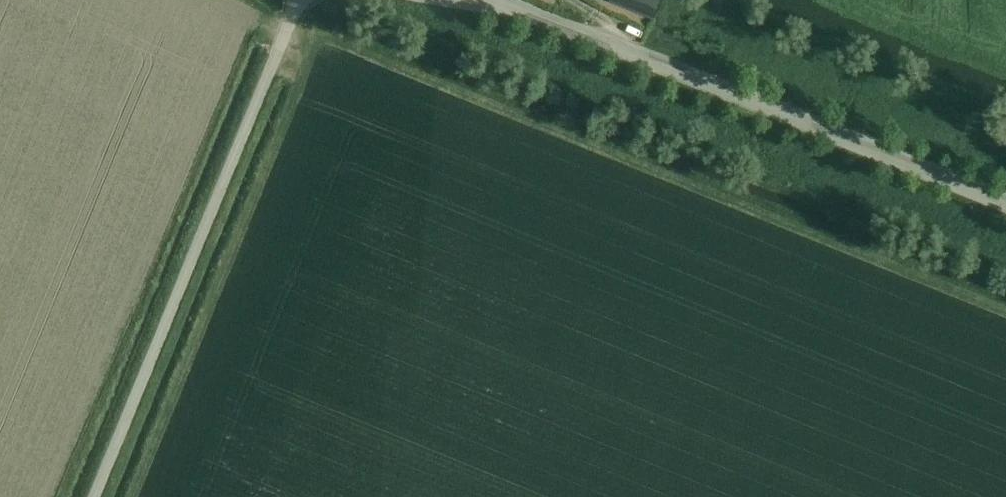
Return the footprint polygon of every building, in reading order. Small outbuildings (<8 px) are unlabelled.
[(610,1),(653,19),(657,8),(660,0),(610,0),(610,1)]
